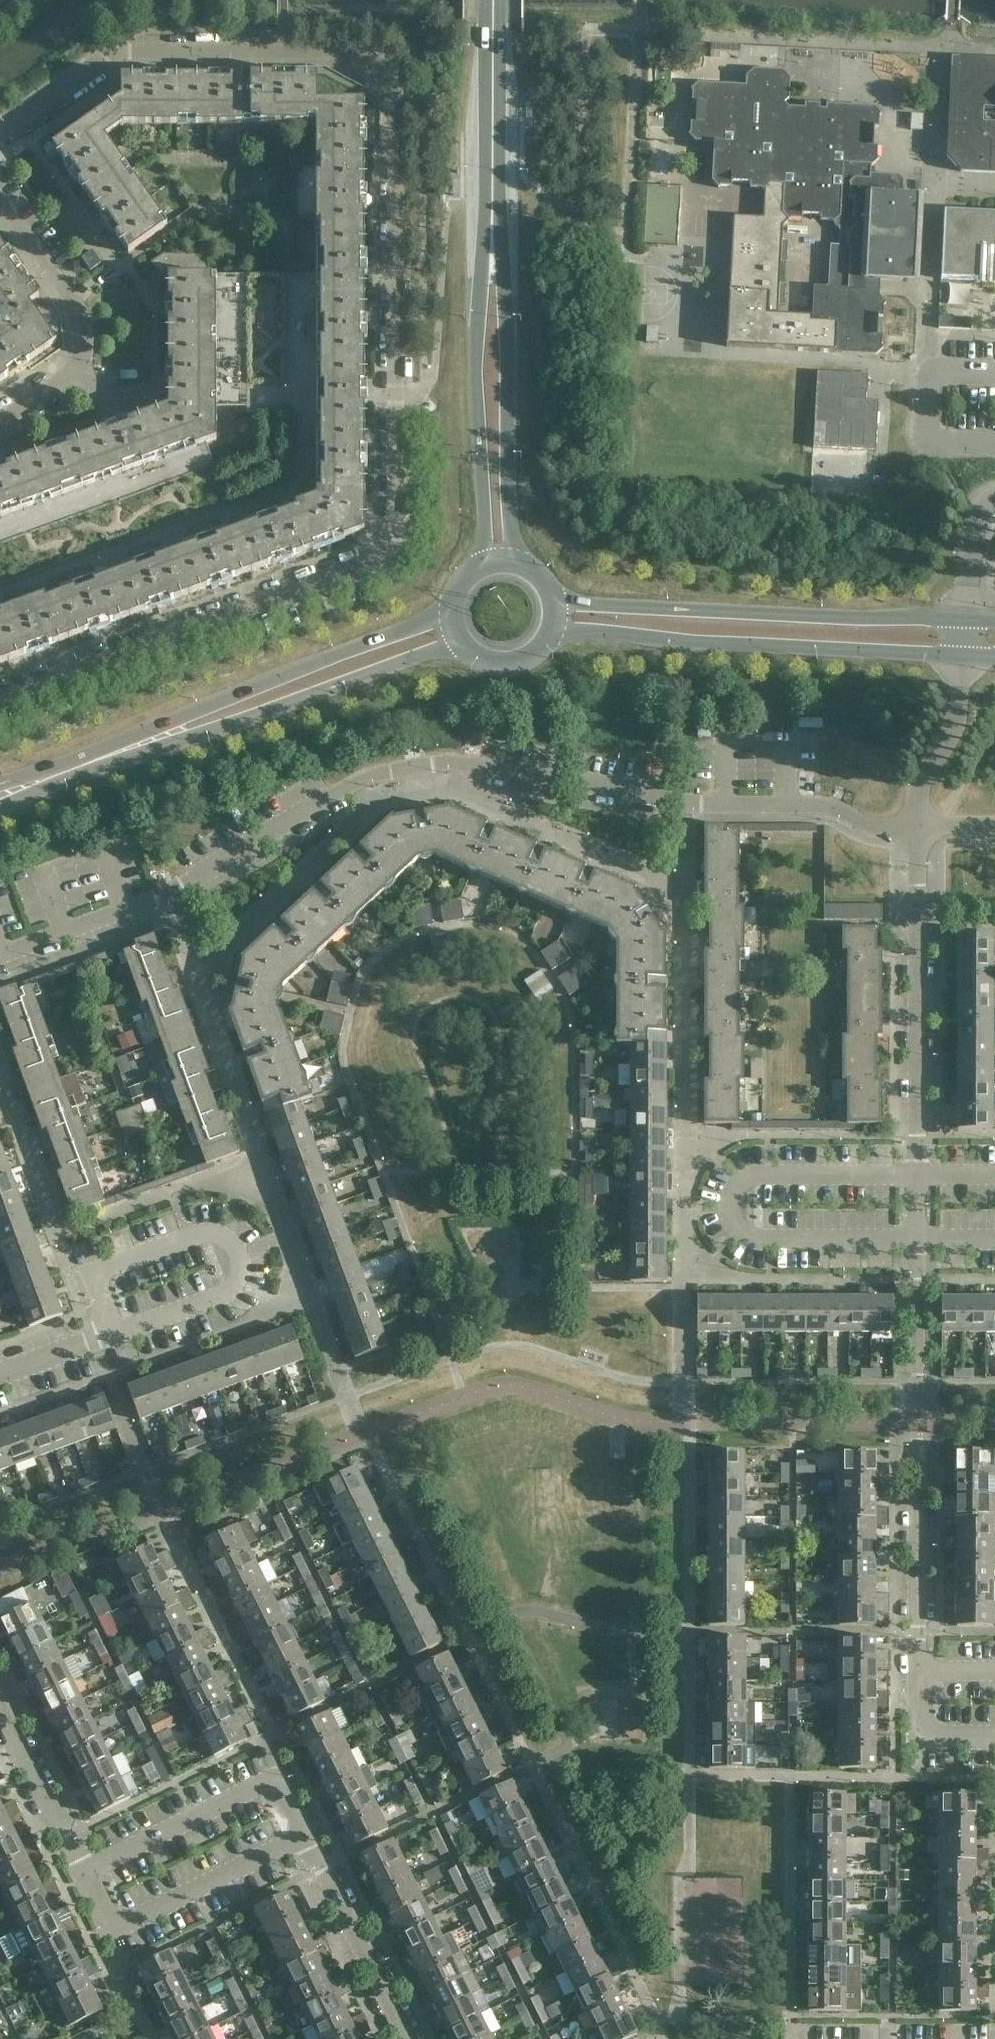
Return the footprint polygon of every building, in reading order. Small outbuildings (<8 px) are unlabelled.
[(720,58),(721,44),(711,43),(711,58),(720,58)] [(866,65),(867,51),(858,51),(857,65),(866,65)] [(952,56),(947,156),(961,172),(994,173),(994,58),(952,56)] [(915,282),(920,195),(912,194),(911,194),(903,194),(904,181),(899,175),(871,174),(871,165),(872,166),(879,159),(878,157),(878,145),(874,145),(875,127),(879,127),(880,116),(882,114),(875,107),(836,105),(836,115),(827,114),(827,109),(820,109),(821,104),(805,103),(805,108),(789,107),(785,103),(790,98),(791,79),(783,71),(754,69),(746,76),(746,85),(698,83),(691,90),(692,91),(692,103),(697,103),(696,121),(691,121),(690,133),(688,134),(695,142),(714,143),(712,181),(719,188),(720,186),(732,187),(732,182),(750,183),(750,188),(762,189),(765,191),(763,217),(734,216),(727,347),(876,355),(884,348),(882,347),(883,335),(878,334),(879,317),(884,317),(884,305),(886,304),(880,296),(880,280),(906,281),(906,282),(908,282),(908,281),(915,282)] [(247,119),(247,76),(223,76),(223,72),(216,72),(216,73),(208,73),(208,76),(192,76),(192,119),(196,119),(196,124),(244,124),(244,119),(247,119)] [(318,101),(318,76),(296,76),(296,73),(289,73),(289,72),(273,72),(273,76),(247,76),(247,119),(251,119),(251,124),(317,124),(317,101),(318,101)] [(192,119),(192,76),(166,76),(166,73),(159,73),(154,73),(154,80),(144,80),(144,76),(122,76),(122,97),(92,118),(115,150),(123,145),(123,124),(188,124),(188,119),(192,119)] [(368,138),(368,133),(361,133),(361,123),(365,123),(364,101),(318,101),(317,101),(317,124),(317,158),(321,158),(321,167),(365,167),(365,146),(368,146),(368,138)] [(125,165),(118,154),(115,150),(92,118),(53,145),(66,164),(69,162),(75,169),(69,173),(72,178),(72,177),(76,184),(79,182),(91,199),(126,174),(121,167),(125,165)] [(368,200),(368,195),(368,187),(365,187),(365,167),(321,167),(321,175),(317,175),(317,223),(321,223),(321,230),(321,231),(365,231),(365,210),(361,210),(361,200),(368,200)] [(162,217),(149,199),(135,178),(131,181),(126,174),(91,199),(103,216),(100,218),(105,224),(104,224),(108,229),(113,225),(118,232),(115,234),(129,253),(164,227),(159,220),(162,217)] [(944,212),(941,279),(986,281),(987,258),(994,259),(994,214),(944,212)] [(368,268),(368,262),(361,262),(361,253),(365,253),(365,231),(321,231),(321,240),(317,240),(317,274),(317,288),(320,288),(320,296),(365,296),(365,275),(368,275),(368,268)] [(25,272),(22,267),(16,271),(11,264),(14,262),(2,245),(0,246),(0,297),(26,279),(27,280),(29,278),(25,272)] [(101,262),(92,250),(82,258),(91,270),(101,262)] [(217,332),(217,283),(213,283),(213,274),(209,274),(209,254),(164,254),(151,262),(161,276),(169,276),(169,296),(166,296),(166,304),(165,304),(165,309),(173,309),(173,318),(169,318),(169,340),(212,340),(213,332),(217,332)] [(256,518),(252,506),(272,499),(277,511),(288,507),(290,510),(298,507),(297,504),(317,496),(317,490),(320,490),(320,481),(317,481),(317,469),(304,469),(304,447),(317,447),(317,435),(320,435),(320,426),(365,426),(365,405),(368,405),(368,398),(368,392),(365,392),(365,339),(361,339),(361,330),(368,330),(368,325),(368,317),(365,317),(365,296),(320,296),(320,288),(317,288),(317,274),(287,274),(247,274),(213,274),(213,283),(217,283),(217,332),(213,332),(212,340),(212,348),(217,348),(217,384),(217,397),(212,397),(212,406),(217,406),(248,406),(248,411),(247,411),(247,413),(287,413),(288,476),(227,498),(206,443),(189,449),(188,445),(163,454),(155,457),(157,461),(112,477),(110,473),(102,476),(94,479),(96,483),(51,500),(49,496),(41,498),(33,501),(35,505),(0,518),(0,577),(7,596),(8,596),(28,588),(33,600),(44,596),(46,599),(54,596),(63,593),(62,590),(73,585),(69,573),(89,566),(94,578),(105,574),(107,577),(115,574),(124,571),(123,567),(134,563),(130,551),(150,544),(155,556),(166,551),(168,555),(176,552),(185,548),(184,545),(195,541),(191,529),(211,521),(216,533),(227,529),(229,532),(237,529),(246,526),(245,523),(256,518)] [(45,325),(51,320),(52,320),(53,319),(53,318),(53,317),(53,316),(52,316),(46,307),(44,306),(43,306),(42,306),(40,308),(35,311),(30,304),(39,297),(27,280),(26,279),(0,297),(0,382),(9,375),(7,372),(15,367),(19,373),(23,370),(29,365),(27,363),(57,342),(45,325)] [(969,330),(970,318),(940,316),(939,328),(969,330)] [(217,397),(217,384),(217,348),(212,348),(212,340),(169,340),(169,362),(173,362),(173,371),(165,371),(165,376),(166,376),(166,384),(169,384),(169,385),(169,406),(148,413),(163,454),(188,445),(189,449),(206,443),(217,439),(217,406),(212,406),(212,397),(217,397)] [(876,451),(879,400),(866,400),(868,375),(818,372),(813,447),(876,451)] [(163,454),(148,413),(128,420),(128,417),(120,420),(115,422),(118,429),(109,432),(108,428),(87,435),(102,476),(110,473),(112,477),(157,461),(155,457),(163,454)] [(368,460),(368,454),(368,447),(365,447),(365,426),(320,426),(320,435),(317,435),(317,447),(304,447),(304,469),(317,469),(317,481),(320,481),(320,490),(365,490),(365,469),(361,469),(361,460),(368,460)] [(102,476),(87,435),(67,443),(68,447),(60,450),(57,443),(52,445),(45,448),(46,450),(26,457),(41,498),(49,496),(51,500),(96,483),(94,479),(102,476)] [(26,457),(7,465),(6,462),(0,464),(0,518),(35,505),(33,501),(41,498),(26,457)] [(365,530),(365,508),(365,490),(320,490),(317,490),(317,496),(297,504),(298,507),(312,545),(313,544),(331,538),(332,542),(365,530)] [(312,545),(298,507),(290,510),(288,507),(277,511),(272,499),(252,506),(256,518),(245,523),(246,526),(237,529),(252,571),(273,563),(271,560),(280,556),(283,563),(288,561),(295,559),(294,556),(314,548),(313,544),(312,545)] [(252,571),(237,529),(229,532),(227,529),(216,533),(211,521),(191,529),(195,541),(184,545),(185,548),(176,552),(191,593),(211,586),(212,589),(219,586),(224,585),(222,578),(231,575),(232,578),(252,571)] [(191,593),(176,552),(168,555),(166,551),(155,556),(150,544),(130,551),(134,563),(123,567),(124,571),(115,574),(130,615),(151,608),(149,604),(158,601),(160,608),(165,606),(172,603),(171,601),(191,593)] [(130,615),(115,574),(107,577),(105,574),(94,578),(89,566),(69,573),(73,585),(62,590),(63,593),(54,596),(69,638),(89,631),(90,633),(97,631),(102,629),(100,622),(108,619),(110,623),(130,615)] [(2,615),(1,612),(12,608),(8,596),(7,596),(0,577),(0,616),(2,615)] [(54,596),(46,599),(44,596),(33,600),(28,588),(8,596),(12,608),(1,612),(2,615),(0,616),(0,637),(8,660),(29,653),(27,649),(36,646),(39,652),(44,651),(44,650),(51,648),(50,645),(69,638),(54,596)] [(0,637),(0,663),(8,660),(0,637)] [(711,738),(711,727),(698,726),(698,737),(711,738)] [(447,861),(467,816),(445,806),(444,809),(422,813),(394,818),(392,816),(375,832),(406,865),(412,859),(415,863),(419,859),(428,857),(435,856),(447,861)] [(497,883),(516,837),(467,816),(447,861),(497,883)] [(740,863),(740,832),(731,832),(731,825),(723,825),(723,830),(705,830),(705,863),(740,863)] [(400,870),(406,865),(375,832),(336,869),(370,905),(403,874),(400,870)] [(546,904),(565,858),(516,837),(497,883),(514,890),(516,885),(531,892),(529,896),(546,904)] [(595,925),(615,879),(565,858),(546,904),(563,911),(565,907),(580,913),(578,918),(595,925)] [(740,897),(740,863),(705,863),(705,897),(718,897),(740,897)] [(357,918),(370,905),(336,869),(297,905),(331,942),(345,929),(342,925),(353,914),(357,918)] [(663,934),(650,914),(635,891),(636,889),(615,879),(595,925),(607,930),(613,939),(616,944),(616,957),(666,957),(666,934),(663,934)] [(744,951),(744,906),(740,906),(740,897),(718,897),(718,906),(709,906),(709,951),(718,951),(718,960),(740,960),(740,951),(744,951)] [(464,920),(461,899),(440,902),(443,923),(464,920)] [(434,925),(430,904),(409,908),(413,928),(434,925)] [(318,954),(331,942),(297,905),(258,942),(292,978),(306,966),(303,962),(314,951),(318,954)] [(882,920),(882,905),(825,905),(825,920),(882,920)] [(877,951),(877,928),(842,928),(842,951),(847,951),(847,960),(869,960),(869,951),(877,951)] [(993,956),(993,933),(958,933),(958,956),(993,956)] [(168,972),(157,941),(156,940),(139,946),(137,941),(135,942),(136,947),(124,952),(124,953),(135,984),(168,972)] [(570,959),(559,941),(541,953),(553,970),(570,959)] [(82,969),(124,953),(124,952),(136,947),(135,942),(79,962),(82,969)] [(281,997),(283,987),(292,978),(258,942),(241,958),(243,960),(237,986),(231,1010),(229,1011),(237,1033),(283,1016),(279,1004),(281,997)] [(993,977),(993,956),(958,956),(958,977),(993,977)] [(616,1011),(666,1011),(666,957),(616,957),(616,976),(621,976),(621,992),(616,992),(616,1011)] [(740,960),(718,960),(705,960),(705,1027),(718,1027),(740,1027),(740,960)] [(882,993),(882,962),(882,960),(869,960),(847,960),(847,993),(882,993)] [(32,987),(74,972),(72,965),(17,985),(18,990),(31,985),(32,987)] [(587,984),(576,967),(558,978),(569,996),(587,984)] [(194,1030),(184,1000),(183,999),(171,1003),(167,995),(175,992),(168,972),(135,984),(142,1004),(147,1002),(162,1042),(194,1030)] [(993,999),(993,977),(958,977),(958,999),(993,999)] [(348,1007),(352,986),(332,981),(327,1002),(348,1007)] [(32,987),(31,985),(18,990),(17,985),(14,986),(16,991),(0,997),(0,1001),(11,1030),(43,1018),(32,987)] [(882,1026),(882,993),(847,993),(847,1026),(869,1026),(882,1026)] [(993,1020),(993,999),(958,999),(958,1020),(993,1020)] [(341,1036),(345,1016),(325,1011),(320,1032),(341,1036)] [(666,1044),(666,1011),(616,1011),(616,1044),(630,1044),(666,1044)] [(291,1050),(288,1043),(285,1035),(290,1033),(283,1016),(237,1033),(255,1083),(302,1066),(299,1058),(296,1049),(291,1050)] [(60,1079),(46,1039),(50,1037),(43,1018),(11,1030),(18,1049),(26,1047),(29,1055),(16,1060),(28,1091),(60,1079)] [(993,1042),(993,1020),(958,1020),(958,1042),(993,1042)] [(877,1058),(877,1036),(869,1036),(869,1026),(847,1026),(847,1036),(842,1036),(842,1058),(877,1058)] [(744,1059),(744,1036),(740,1036),(740,1027),(718,1027),(718,1036),(709,1036),(709,1059),(744,1059)] [(197,1074),(193,1066),(206,1061),(194,1030),(162,1042),(176,1082),(172,1083),(179,1105),(212,1093),(204,1072),(197,1074)] [(993,1064),(993,1042),(958,1042),(958,1064),(993,1064)] [(666,1066),(666,1044),(630,1044),(631,1066),(666,1066)] [(342,1071),(333,1052),(306,1065),(319,1092),(332,1086),(328,1078),(342,1071)] [(593,1066),(593,1056),(585,1056),(586,1066),(593,1066)] [(877,1081),(877,1058),(842,1058),(842,1081),(847,1081),(847,1090),(869,1090),(869,1081),(877,1081)] [(744,1081),(744,1059),(709,1059),(709,1081),(718,1081),(718,1090),(740,1090),(740,1081),(744,1081)] [(993,1085),(993,1064),(958,1064),(958,1085),(993,1085)] [(313,1098),(302,1066),(255,1083),(266,1114),(299,1102),(313,1098)] [(666,1087),(666,1066),(631,1066),(631,1087),(666,1087)] [(75,1119),(72,1110),(60,1079),(28,1091),(39,1122),(51,1118),(55,1126),(47,1129),(55,1150),(87,1138),(80,1117),(75,1119)] [(993,1107),(993,1085),(958,1085),(958,1107),(993,1107)] [(666,1109),(666,1087),(631,1087),(631,1109),(666,1109)] [(740,1122),(740,1090),(718,1090),(705,1090),(705,1124),(732,1124),(740,1124),(740,1122)] [(882,1124),(882,1092),(882,1090),(869,1090),(847,1090),(847,1122),(847,1124),(855,1124),(882,1124)] [(239,1153),(228,1123),(228,1121),(215,1126),(212,1117),(220,1114),(212,1093),(179,1105),(187,1126),(192,1124),(206,1163),(206,1165),(214,1162),(239,1153)] [(349,1107),(346,1098),(338,1101),(341,1110),(349,1107)] [(307,1123),(299,1102),(266,1114),(274,1135),(307,1123)] [(146,1117),(141,1104),(129,1108),(133,1121),(146,1117)] [(352,1117),(349,1107),(341,1110),(345,1119),(352,1117)] [(993,1129),(993,1107),(958,1107),(958,1129),(993,1129)] [(133,1121),(129,1108),(116,1113),(120,1126),(133,1121)] [(594,1119),(594,1109),(586,1109),(586,1119),(594,1119)] [(666,1131),(666,1109),(631,1109),(631,1130),(666,1131)] [(151,1130),(146,1117),(133,1121),(138,1135),(151,1130)] [(138,1135),(133,1121),(120,1126),(125,1139),(138,1135)] [(314,1143),(307,1123),(274,1135),(281,1155),(314,1143)] [(666,1152),(666,1131),(631,1130),(631,1152),(666,1152)] [(105,1200),(94,1171),(91,1161),(95,1160),(87,1138),(55,1150),(62,1172),(70,1169),(73,1177),(61,1182),(73,1214),(98,1204),(106,1202),(105,1200)] [(364,1148),(360,1139),(353,1141),(356,1151),(364,1148)] [(594,1152),(594,1142),(586,1142),(586,1152),(594,1152)] [(322,1163),(314,1143),(281,1155),(289,1175),(322,1163)] [(367,1157),(364,1148),(356,1151),(360,1160),(367,1157)] [(3,1152),(0,1153),(0,1176),(11,1172),(3,1152)] [(666,1174),(666,1152),(631,1152),(631,1174),(666,1174)] [(161,1187),(215,1167),(214,1162),(206,1165),(206,1163),(159,1180),(161,1187)] [(329,1184),(322,1163),(289,1175),(296,1196),(329,1184)] [(11,1172),(0,1176),(0,1199),(18,1193),(11,1172)] [(666,1195),(666,1174),(631,1174),(631,1195),(666,1195)] [(379,1188),(375,1179),(368,1182),(371,1191),(379,1188)] [(100,1209),(154,1190),(152,1183),(105,1200),(106,1202),(98,1204),(100,1209)] [(336,1204),(329,1184),(296,1196),(303,1216),(336,1204)] [(594,1195),(594,1185),(586,1185),(586,1195),(594,1195)] [(382,1198),(379,1188),(371,1191),(374,1201),(382,1198)] [(18,1193),(0,1199),(0,1222),(26,1213),(18,1193)] [(594,1205),(594,1195),(586,1195),(586,1205),(594,1205)] [(666,1217),(666,1195),(631,1195),(631,1217),(666,1217)] [(344,1224),(336,1204),(303,1216),(311,1236),(344,1224)] [(26,1213),(0,1222),(0,1245),(33,1233),(26,1213)] [(666,1238),(666,1217),(631,1217),(631,1238),(666,1238)] [(393,1229),(390,1220),(382,1222),(386,1232),(393,1229)] [(351,1244),(344,1224),(311,1236),(318,1256),(351,1244)] [(397,1238),(393,1229),(386,1232),(389,1241),(397,1238)] [(40,1254),(33,1233),(0,1245),(8,1266),(40,1254)] [(666,1260),(666,1238),(631,1238),(631,1260),(666,1260)] [(594,1248),(594,1239),(586,1239),(586,1248),(594,1248)] [(359,1265),(351,1244),(318,1256),(326,1277),(359,1265)] [(48,1274),(40,1254),(8,1266),(15,1286),(48,1274)] [(408,1270),(405,1260),(397,1263),(401,1272),(408,1270)] [(666,1282),(666,1260),(631,1260),(631,1282),(666,1282)] [(366,1285),(359,1265),(326,1277),(333,1297),(366,1285)] [(412,1279),(408,1270),(401,1272),(404,1282),(412,1279)] [(594,1282),(594,1272),(586,1272),(586,1282),(594,1282)] [(55,1295),(48,1274),(15,1286),(23,1307),(55,1295)] [(373,1305),(366,1285),(333,1297),(341,1317),(373,1305)] [(63,1315),(55,1295),(23,1307),(30,1327),(63,1315)] [(720,1332),(720,1297),(697,1297),(697,1332),(720,1332)] [(742,1332),(742,1297),(720,1297),(720,1332),(742,1332)] [(763,1332),(763,1297),(742,1297),(742,1332),(763,1332)] [(785,1332),(785,1297),(763,1297),(763,1332),(785,1332)] [(806,1332),(806,1297),(785,1297),(785,1332),(806,1332)] [(828,1332),(828,1297),(806,1297),(806,1332),(828,1332)] [(850,1332),(850,1297),(828,1297),(828,1332),(850,1332)] [(871,1332),(871,1298),(850,1297),(850,1332),(871,1332)] [(894,1332),(894,1297),(871,1298),(871,1332),(894,1332)] [(964,1332),(964,1297),(942,1297),(942,1332),(964,1332)] [(986,1332),(986,1297),(964,1297),(964,1332),(986,1332)] [(986,1297),(986,1332),(994,1332),(994,1297),(986,1297)] [(423,1310),(420,1301),(412,1304),(416,1313),(423,1310)] [(381,1326),(373,1305),(341,1317),(348,1338),(381,1326)] [(426,1320),(423,1310),(416,1313),(419,1322),(426,1320)] [(388,1346),(381,1326),(348,1338),(356,1359),(388,1346)] [(304,1360),(292,1327),(271,1335),(283,1368),(304,1360)] [(283,1368),(271,1335),(251,1342),(263,1375),(283,1368)] [(263,1375),(251,1342),(231,1350),(242,1382),(263,1375)] [(446,1356),(441,1344),(427,1349),(431,1361),(446,1356)] [(242,1382),(231,1350),(210,1357),(222,1390),(242,1382)] [(222,1390),(210,1357),(190,1365),(202,1397),(222,1390)] [(202,1397),(190,1365),(169,1372),(181,1405),(202,1397)] [(707,1378),(707,1370),(697,1370),(697,1378),(707,1378)] [(742,1378),(742,1370),(732,1370),(732,1378),(742,1378)] [(752,1378),(752,1370),(742,1370),(742,1378),(752,1378)] [(785,1378),(785,1370),(775,1370),(775,1378),(785,1378)] [(795,1378),(795,1370),(785,1370),(785,1378),(795,1378)] [(828,1378),(828,1370),(818,1370),(818,1378),(828,1378)] [(838,1378),(838,1370),(828,1370),(828,1378),(838,1378)] [(871,1378),(871,1370),(861,1370),(861,1378),(871,1378)] [(181,1405),(169,1372),(149,1379),(161,1412),(181,1405)] [(161,1412),(149,1379),(128,1387),(140,1420),(161,1412)] [(320,1403),(317,1395),(308,1399),(310,1406),(320,1403)] [(117,1428),(105,1396),(84,1403),(96,1436),(117,1428)] [(96,1436),(84,1403),(64,1410),(76,1443),(96,1436)] [(288,1414),(285,1407),(276,1410),(279,1418),(288,1414)] [(76,1443),(64,1410),(43,1418),(55,1451),(76,1443)] [(279,1418),(276,1410),(267,1414),(269,1421),(279,1418)] [(55,1451),(43,1418),(23,1425),(35,1458),(55,1451)] [(247,1429),(244,1422),(235,1425),(238,1433),(247,1429)] [(35,1458),(23,1425),(2,1433),(14,1466),(35,1458)] [(238,1433),(235,1425),(226,1429),(228,1436),(238,1433)] [(2,1433),(0,1434),(0,1471),(14,1466),(2,1433)] [(206,1444),(203,1437),(194,1440),(197,1448),(206,1444)] [(197,1448),(194,1440),(185,1444),(188,1451),(197,1448)] [(744,1474),(744,1451),(709,1451),(709,1474),(744,1474)] [(875,1469),(875,1451),(839,1451),(839,1474),(889,1474),(889,1464),(881,1464),(881,1467),(879,1469),(875,1469)] [(993,1474),(993,1451),(957,1451),(957,1474),(993,1474)] [(165,1459),(162,1452),(153,1455),(156,1463),(165,1459)] [(132,1471),(130,1464),(120,1467),(123,1475),(132,1471)] [(366,1487),(356,1467),(324,1482),(334,1503),(366,1487)] [(744,1496),(744,1474),(709,1474),(709,1495),(744,1496)] [(875,1495),(875,1478),(879,1478),(881,1481),(881,1483),(889,1483),(889,1474),(839,1474),(839,1495),(875,1495)] [(993,1495),(993,1474),(957,1474),(957,1495),(993,1495)] [(101,1483),(98,1475),(89,1479),(91,1486),(101,1483)] [(91,1486),(89,1479),(79,1482),(82,1490),(91,1486)] [(375,1506),(366,1487),(334,1503),(344,1522),(375,1506)] [(60,1498),(57,1490),(48,1494),(50,1501),(60,1498)] [(50,1501),(48,1494),(38,1497),(41,1504),(50,1501)] [(744,1517),(744,1496),(709,1495),(709,1517),(744,1517)] [(875,1513),(875,1495),(839,1495),(839,1517),(889,1517),(889,1507),(881,1507),(881,1510),(879,1513),(875,1513)] [(993,1517),(993,1495),(957,1495),(957,1517),(993,1517)] [(295,1508),(291,1499),(284,1502),(288,1511),(295,1508)] [(19,1513),(16,1505),(7,1509),(10,1516),(19,1513)] [(385,1526),(375,1506),(344,1522),(353,1541),(385,1526)] [(7,1509),(0,1511),(0,1519),(10,1516),(7,1509)] [(287,1526),(281,1514),(273,1518),(279,1530),(287,1526)] [(744,1539),(744,1517),(709,1517),(709,1539),(744,1539)] [(875,1538),(875,1521),(879,1521),(881,1524),(881,1526),(889,1526),(889,1517),(839,1517),(839,1538),(875,1538)] [(993,1539),(993,1517),(957,1517),(957,1539),(993,1539)] [(247,1546),(237,1525),(205,1541),(215,1562),(247,1546)] [(293,1538),(287,1526),(279,1530),(285,1542),(293,1538)] [(394,1545),(385,1526),(353,1541),(363,1561),(394,1545)] [(311,1538),(306,1530),(299,1533),(303,1542),(311,1538)] [(315,1547),(311,1538),(303,1542),(308,1551),(315,1547)] [(875,1556),(875,1538),(839,1538),(839,1560),(889,1560),(889,1550),(881,1550),(881,1553),(879,1556),(875,1556)] [(744,1560),(744,1539),(709,1539),(709,1560),(744,1560)] [(993,1560),(993,1539),(957,1539),(957,1560),(993,1560)] [(128,1581),(173,1559),(168,1550),(161,1554),(162,1556),(161,1560),(158,1561),(150,1545),(118,1561),(128,1581)] [(404,1564),(394,1545),(363,1561),(373,1580),(404,1564)] [(257,1565),(247,1546),(215,1562),(225,1581),(257,1565)] [(790,1560),(790,1550),(782,1550),(782,1560),(790,1560)] [(306,1565),(300,1553),(292,1557),(298,1569),(306,1565)] [(169,1584),(162,1569),(165,1567),(168,1568),(170,1571),(177,1567),(173,1559),(128,1581),(137,1600),(169,1584)] [(744,1582),(744,1560),(709,1560),(709,1582),(744,1582)] [(875,1582),(875,1564),(879,1564),(881,1567),(881,1570),(889,1570),(889,1560),(839,1560),(839,1582),(875,1582)] [(993,1582),(993,1560),(957,1560),(957,1582),(993,1582)] [(414,1584),(404,1564),(373,1580),(382,1599),(414,1584)] [(267,1584),(257,1565),(225,1581),(234,1600),(267,1584)] [(312,1577),(306,1565),(298,1569),(304,1581),(312,1577)] [(330,1577),(325,1568),(318,1572),(323,1581),(330,1577)] [(334,1586),(330,1577),(323,1581),(327,1590),(334,1586)] [(744,1604),(744,1582),(709,1582),(709,1603),(744,1604)] [(875,1599),(875,1582),(839,1582),(839,1603),(889,1603),(889,1594),(881,1594),(881,1596),(879,1599),(875,1599)] [(993,1603),(993,1582),(957,1582),(957,1603),(993,1603)] [(147,1620),(192,1597),(187,1589),(180,1592),(181,1594),(180,1598),(177,1600),(169,1584),(137,1600),(147,1620)] [(276,1604),(267,1584),(234,1600),(244,1620),(276,1604)] [(423,1603),(414,1584),(382,1599),(392,1619),(423,1603)] [(83,1603),(77,1591),(69,1595),(75,1607),(83,1603)] [(325,1604),(319,1592),(312,1595),(318,1607),(325,1604)] [(189,1623),(181,1608),(184,1606),(188,1607),(189,1610),(196,1606),(192,1597),(147,1620),(157,1639),(189,1623)] [(44,1623),(34,1603),(1,1619),(11,1639),(44,1623)] [(89,1615),(83,1603),(75,1607),(81,1619),(89,1615)] [(433,1622),(423,1603),(392,1619),(402,1638),(433,1622)] [(744,1626),(744,1604),(709,1603),(709,1626),(744,1626)] [(875,1626),(875,1608),(879,1608),(881,1610),(881,1613),(889,1613),(889,1603),(839,1603),(839,1626),(875,1626)] [(993,1626),(993,1603),(957,1603),(957,1626),(993,1626)] [(286,1623),(276,1604),(244,1620),(254,1639),(286,1623)] [(331,1616),(325,1604),(318,1607),(324,1619),(331,1616)] [(790,1626),(790,1604),(782,1604),(782,1617),(773,1617),(773,1626),(790,1626)] [(349,1616),(345,1607),(337,1610),(342,1619),(349,1616)] [(353,1625),(349,1616),(342,1619),(346,1628),(353,1625)] [(443,1643),(433,1622),(402,1638),(412,1658),(443,1643)] [(53,1642),(44,1623),(11,1639),(21,1658),(53,1642)] [(166,1659),(211,1636),(207,1628),(200,1631),(201,1634),(200,1637),(197,1639),(189,1623),(157,1639),(166,1659)] [(296,1642),(286,1623),(254,1639),(263,1659),(296,1642)] [(102,1642),(96,1630),(89,1634),(95,1646),(102,1642)] [(344,1642),(338,1630),(331,1634),(337,1646),(344,1642)] [(208,1662),(200,1646),(203,1645),(207,1646),(208,1648),(215,1645),(211,1636),(166,1659),(176,1678),(208,1662)] [(745,1660),(745,1637),(709,1637),(709,1660),(745,1660)] [(875,1655),(875,1637),(839,1637),(839,1660),(889,1660),(889,1650),(881,1650),(881,1653),(879,1655),(875,1655)] [(63,1662),(53,1642),(21,1658),(30,1678),(63,1662)] [(108,1654),(102,1642),(95,1646),(101,1658),(108,1654)] [(305,1662),(296,1642),(263,1659),(273,1678),(305,1662)] [(350,1654),(344,1642),(337,1646),(343,1658),(350,1654)] [(368,1655),(364,1646),(357,1649),(361,1658),(368,1655)] [(789,1659),(789,1646),(780,1646),(780,1659),(789,1659)] [(458,1673),(448,1653),(416,1669),(426,1689),(458,1673)] [(373,1663),(368,1655),(361,1658),(365,1667),(373,1663)] [(789,1673),(789,1659),(780,1659),(780,1673),(789,1673)] [(745,1681),(745,1660),(709,1660),(709,1681),(745,1681)] [(875,1681),(875,1664),(879,1664),(881,1667),(881,1669),(889,1669),(889,1660),(839,1660),(839,1681),(875,1681)] [(73,1681),(63,1662),(30,1678),(40,1697),(73,1681)] [(185,1697),(230,1675),(226,1666),(219,1670),(220,1672),(219,1676),(216,1677),(208,1662),(176,1678),(185,1697)] [(315,1681),(305,1662),(273,1678),(282,1697),(315,1681)] [(360,1674),(354,1662),(346,1665),(352,1677),(360,1674)] [(128,1677),(122,1665),(114,1669),(120,1681),(128,1677)] [(468,1692),(458,1673),(426,1689),(435,1708),(468,1692)] [(227,1701),(220,1685),(223,1684),(226,1685),(227,1687),(235,1684),(230,1675),(185,1697),(195,1717),(227,1701)] [(134,1689),(128,1677),(120,1681),(126,1693),(134,1689)] [(82,1700),(73,1681),(40,1697),(50,1716),(82,1700)] [(325,1701),(315,1681),(282,1697),(292,1718),(325,1701)] [(745,1703),(745,1681),(709,1681),(709,1703),(745,1703)] [(875,1699),(875,1681),(839,1681),(839,1703),(889,1703),(889,1693),(881,1693),(881,1696),(879,1698),(875,1699)] [(797,1703),(797,1690),(788,1690),(788,1703),(797,1703)] [(477,1712),(468,1692),(435,1708),(445,1728),(477,1712)] [(394,1705),(388,1693),(381,1697),(386,1709),(394,1705)] [(92,1720),(82,1700),(50,1716),(59,1736),(92,1720)] [(379,1712),(373,1700),(366,1704),(372,1716),(379,1712)] [(205,1736),(250,1714),(245,1705),(238,1709),(239,1711),(238,1715),(235,1716),(227,1701),(195,1717),(205,1736)] [(745,1724),(745,1703),(709,1703),(709,1724),(745,1724)] [(797,1716),(797,1703),(788,1703),(788,1716),(797,1716)] [(875,1724),(875,1707),(879,1707),(881,1710),(881,1712),(889,1712),(889,1703),(839,1703),(839,1724),(875,1724)] [(400,1717),(394,1705),(386,1709),(392,1720),(400,1717)] [(141,1719),(135,1707),(127,1711),(133,1723),(141,1719)] [(157,1730),(176,1722),(170,1708),(151,1717),(157,1730)] [(340,1732),(330,1712),(298,1728),(308,1748),(340,1732)] [(385,1724),(379,1712),(372,1716),(377,1728),(385,1724)] [(487,1731),(477,1712),(445,1728),(454,1747),(487,1731)] [(247,1740),(239,1724),(242,1722),(245,1724),(247,1726),(254,1722),(250,1714),(205,1736),(215,1756),(247,1740)] [(146,1731),(141,1719),(133,1723),(139,1735),(146,1731)] [(101,1739),(92,1720),(59,1736),(69,1755),(101,1739)] [(745,1746),(745,1724),(709,1724),(709,1746),(745,1746)] [(875,1742),(875,1724),(839,1724),(839,1746),(889,1746),(889,1736),(881,1736),(881,1739),(879,1742),(875,1742)] [(496,1750),(487,1731),(454,1747),(464,1767),(496,1750)] [(349,1751),(340,1732),(308,1748),(317,1767),(349,1751)] [(410,1745),(404,1733),(396,1737),(402,1749),(410,1745)] [(789,1746),(789,1733),(780,1733),(780,1746),(789,1746)] [(402,1749),(396,1737),(389,1741),(394,1753),(402,1749)] [(111,1758),(101,1739),(69,1755),(78,1774),(111,1758)] [(415,1757),(410,1745),(402,1749),(408,1761),(415,1757)] [(160,1758),(154,1746),(146,1750),(152,1762),(160,1758)] [(745,1768),(745,1746),(709,1746),(709,1768),(745,1768)] [(789,1759),(789,1746),(780,1746),(780,1759),(789,1759)] [(875,1768),(875,1750),(879,1750),(881,1753),(881,1756),(889,1756),(889,1746),(839,1746),(839,1768),(875,1768)] [(408,1761),(402,1749),(394,1753),(400,1765),(408,1761)] [(506,1771),(496,1750),(464,1767),(474,1787),(506,1771)] [(359,1770),(349,1751),(317,1767),(327,1787),(359,1770)] [(121,1778),(111,1758),(78,1774),(88,1794),(121,1778)] [(166,1770),(160,1758),(152,1762),(158,1774),(166,1770)] [(369,1790),(359,1770),(327,1787),(336,1806),(369,1790)] [(432,1782),(426,1770),(419,1774),(425,1786),(432,1782)] [(131,1798),(121,1778),(88,1794),(98,1814),(131,1798)] [(418,1790),(412,1778),(404,1782),(410,1793),(418,1790)] [(522,1801),(512,1781),(479,1797),(489,1817),(522,1801)] [(438,1794),(432,1782),(425,1786),(431,1798),(438,1794)] [(378,1809),(369,1790),(336,1806),(346,1825),(378,1809)] [(423,1801),(418,1790),(410,1793),(416,1805),(423,1801)] [(845,1816),(845,1793),(809,1793),(809,1816),(845,1816)] [(975,1811),(975,1793),(939,1793),(939,1816),(989,1816),(989,1806),(981,1806),(981,1809),(978,1811),(975,1811)] [(19,1809),(15,1801),(8,1804),(9,1806),(7,1810),(4,1812),(0,1802),(0,1819),(19,1809)] [(531,1820),(522,1801),(489,1817),(499,1836),(531,1820)] [(889,1816),(889,1803),(881,1803),(881,1816),(889,1816)] [(8,1819),(11,1818),(15,1819),(16,1821),(23,1818),(19,1809),(0,1819),(0,1843),(16,1835),(8,1819)] [(388,1829),(378,1809),(346,1825),(356,1845),(388,1829)] [(845,1838),(845,1816),(809,1816),(809,1838),(845,1838)] [(889,1829),(889,1816),(881,1816),(881,1829),(889,1829)] [(975,1837),(975,1820),(979,1820),(981,1823),(981,1825),(989,1825),(989,1816),(939,1816),(939,1837),(975,1837)] [(541,1840),(531,1820),(499,1836),(508,1856),(541,1840)] [(458,1833),(452,1821),(444,1825),(450,1837),(458,1833)] [(443,1840),(437,1829),(429,1832),(435,1844),(443,1840)] [(463,1845),(458,1833),(450,1837),(456,1849),(463,1845)] [(38,1848),(34,1839),(27,1843),(28,1845),(27,1849),(24,1850),(16,1835),(0,1843),(0,1867),(38,1848)] [(975,1855),(975,1837),(939,1837),(939,1859),(989,1859),(989,1849),(981,1849),(981,1852),(979,1855),(975,1855)] [(845,1859),(845,1838),(809,1838),(809,1859),(845,1859)] [(404,1860),(393,1840),(361,1856),(371,1876),(404,1860)] [(449,1852),(443,1840),(435,1844),(441,1856),(449,1852)] [(550,1859),(541,1840),(508,1856),(518,1875),(550,1859)] [(889,1859),(889,1846),(881,1846),(881,1859),(889,1859)] [(28,1858),(31,1857),(34,1858),(35,1860),(43,1856),(38,1848),(0,1867),(0,1884),(3,1890),(35,1874),(28,1858)] [(560,1878),(550,1859),(518,1875),(528,1895),(560,1878)] [(845,1881),(845,1859),(809,1859),(809,1881),(845,1881)] [(889,1872),(889,1859),(881,1859),(881,1872),(889,1872)] [(975,1880),(975,1863),(979,1863),(981,1866),(981,1869),(989,1868),(989,1859),(939,1859),(939,1880),(975,1880)] [(413,1879),(404,1860),(371,1876),(381,1895),(413,1879)] [(477,1872),(471,1860),(463,1864),(469,1875),(477,1872)] [(462,1879),(456,1867),(449,1871),(454,1883),(462,1879)] [(483,1883),(477,1872),(469,1875),(475,1887),(483,1883)] [(13,1909),(58,1887),(53,1878),(46,1882),(47,1884),(46,1888),(43,1889),(35,1874),(3,1890),(13,1909)] [(570,1898),(560,1878),(528,1895),(537,1914),(570,1898)] [(423,1899),(413,1879),(381,1895),(390,1915),(423,1899)] [(468,1891),(462,1879),(454,1883),(460,1895),(468,1891)] [(975,1898),(975,1880),(939,1880),(939,1902),(989,1902),(989,1892),(981,1892),(981,1895),(979,1898),(975,1898)] [(845,1902),(845,1881),(809,1881),(809,1902),(845,1902)] [(55,1913),(47,1897),(50,1896),(54,1897),(55,1899),(62,1896),(58,1887),(13,1909),(22,1929),(55,1913)] [(896,1902),(896,1889),(888,1889),(888,1902),(896,1902)] [(265,1929),(309,1906),(305,1898),(298,1901),(299,1904),(298,1907),(295,1909),(287,1893),(255,1909),(265,1929)] [(496,1910),(490,1898),(482,1902),(488,1914),(496,1910)] [(579,1917),(570,1898),(537,1914),(547,1933),(579,1917)] [(432,1918),(423,1899),(390,1915),(400,1934),(432,1918)] [(845,1924),(845,1902),(809,1902),(809,1924),(845,1924)] [(896,1916),(896,1902),(888,1902),(888,1916),(896,1916)] [(975,1924),(975,1906),(979,1907),(981,1909),(981,1912),(989,1912),(989,1902),(939,1902),(939,1924),(975,1924)] [(307,1932),(299,1917),(302,1915),(305,1916),(307,1919),(314,1915),(309,1906),(265,1929),(274,1948),(307,1932)] [(481,1918),(475,1906),(468,1910),(474,1921),(481,1918)] [(502,1922),(496,1910),(488,1914),(494,1926),(502,1922)] [(32,1948),(77,1926),(73,1917),(65,1921),(67,1923),(65,1926),(62,1928),(55,1913),(22,1929),(32,1948)] [(589,1937),(579,1917),(547,1933),(556,1953),(589,1937)] [(442,1937),(432,1918),(400,1934),(410,1953),(442,1937)] [(487,1930),(481,1918),(474,1921),(480,1933),(487,1930)] [(845,1946),(845,1924),(809,1924),(809,1946),(845,1946)] [(975,1941),(975,1924),(939,1924),(939,1946),(989,1946),(989,1936),(981,1936),(981,1939),(979,1941),(975,1941)] [(74,1951),(66,1936),(69,1934),(73,1935),(74,1938),(81,1934),(77,1926),(32,1948),(42,1967),(74,1951)] [(508,1943),(502,1931),(494,1935),(500,1947),(508,1943)] [(284,1967),(329,1945),(324,1936),(318,1940),(318,1942),(317,1946),(314,1947),(307,1932),(274,1948),(284,1967)] [(889,1946),(889,1932),(881,1932),(881,1946),(889,1946)] [(500,1947),(494,1935),(487,1939),(493,1951),(500,1947)] [(452,1957),(442,1937),(410,1953),(419,1973),(452,1957)] [(598,1956),(589,1937),(556,1953),(566,1972),(598,1956)] [(220,1951),(214,1939),(206,1943),(212,1955),(220,1951)] [(326,1971),(318,1955),(321,1954),(325,1955),(326,1957),(333,1954),(329,1945),(284,1967),(293,1987),(326,1971)] [(845,1967),(845,1946),(809,1946),(809,1967),(845,1967)] [(889,1959),(889,1946),(881,1946),(881,1959),(889,1959)] [(975,1967),(975,1950),(979,1950),(981,1953),(981,1955),(989,1955),(989,1946),(939,1946),(939,1967),(975,1967)] [(181,1971),(171,1950),(138,1966),(148,1987),(181,1971)] [(51,1987),(96,1964),(92,1956),(85,1959),(86,1962),(85,1965),(82,1967),(74,1951),(42,1967),(51,1987)] [(226,1963),(220,1951),(212,1955),(218,1967),(226,1963)] [(608,1975),(598,1956),(566,1972),(576,1991),(608,1975)] [(461,1976),(452,1957),(419,1973),(429,1992),(461,1976)] [(525,1968),(519,1957),(511,1960),(517,1972),(525,1968)] [(93,1990),(86,1974),(89,1973),(92,1974),(93,1976),(100,1973),(96,1964),(51,1987),(61,2006),(93,1990)] [(510,1976),(504,1964),(497,1968),(502,1980),(510,1976)] [(845,1989),(845,1967),(809,1967),(809,1989),(845,1989)] [(975,1985),(975,1967),(939,1967),(939,1989),(989,1989),(989,1979),(981,1979),(981,1982),(979,1985),(975,1985)] [(531,1980),(525,1968),(517,1972),(523,1984),(531,1980)] [(190,1990),(181,1971),(148,1987),(158,2006),(190,1990)] [(303,2006),(348,1984),(344,1975),(336,1979),(338,1981),(336,1985),(333,1986),(326,1971),(293,1987),(303,2006)] [(618,1995),(608,1975),(576,1991),(585,2011),(618,1995)] [(471,1995),(461,1976),(429,1992),(438,2011),(471,1995)] [(516,1988),(510,1976),(502,1980),(508,1991),(516,1988)] [(889,1989),(889,1976),(881,1976),(881,1989),(889,1989)] [(239,1990),(233,1978),(226,1981),(232,1993),(239,1990)] [(345,2010),(337,1994),(340,1993),(344,1994),(345,1996),(352,1993),(348,1984),(303,2006),(313,2026),(345,2010)] [(845,2011),(845,1989),(809,1989),(809,2011),(845,2011)] [(889,2002),(889,1989),(881,1989),(881,2002),(889,2002)] [(975,2011),(975,1993),(979,1993),(981,1996),(981,1999),(989,1999),(989,1989),(939,1989),(939,2011),(975,2011)] [(103,2010),(116,2003),(111,1995),(104,1998),(105,2000),(104,2004),(101,2005),(93,1990),(61,2006),(71,2026),(103,2010)] [(200,2009),(190,1990),(158,2006),(168,2025),(200,2009)] [(245,2002),(239,1990),(232,1993),(238,2006),(245,2002)] [(480,2015),(471,1995),(438,2011),(448,2031),(480,2015)] [(544,2007),(538,1995),(530,1999),(536,2011),(544,2007)] [(627,2014),(618,1995),(585,2011),(595,2030),(627,2014)] [(529,2014),(523,2003),(516,2006),(522,2018),(529,2014)] [(550,2019),(544,2007),(536,2011),(542,2023),(550,2019)] [(200,2009),(168,2025),(174,2038),(188,2038),(209,2029),(200,2009)] [(367,2023),(363,2014),(356,2018),(357,2020),(356,2023),(353,2025),(345,2010),(313,2026),(319,2038),(335,2038),(367,2023)] [(535,2026),(529,2014),(522,2018),(528,2030),(535,2026)] [(627,2014),(595,2030),(599,2038),(628,2038),(637,2034),(627,2014)] [(480,2015),(448,2031),(452,2038),(480,2038),(490,2034),(480,2015)] [(258,2028),(252,2016),(245,2020),(251,2032),(258,2028)] [(357,2033),(360,2031),(363,2033),(364,2035),(372,2031),(367,2023),(335,2038),(360,2038),(357,2033)] [(258,2028),(251,2032),(254,2038),(264,2038),(258,2028)] [(209,2029),(188,2038),(215,2038),(209,2029)]
